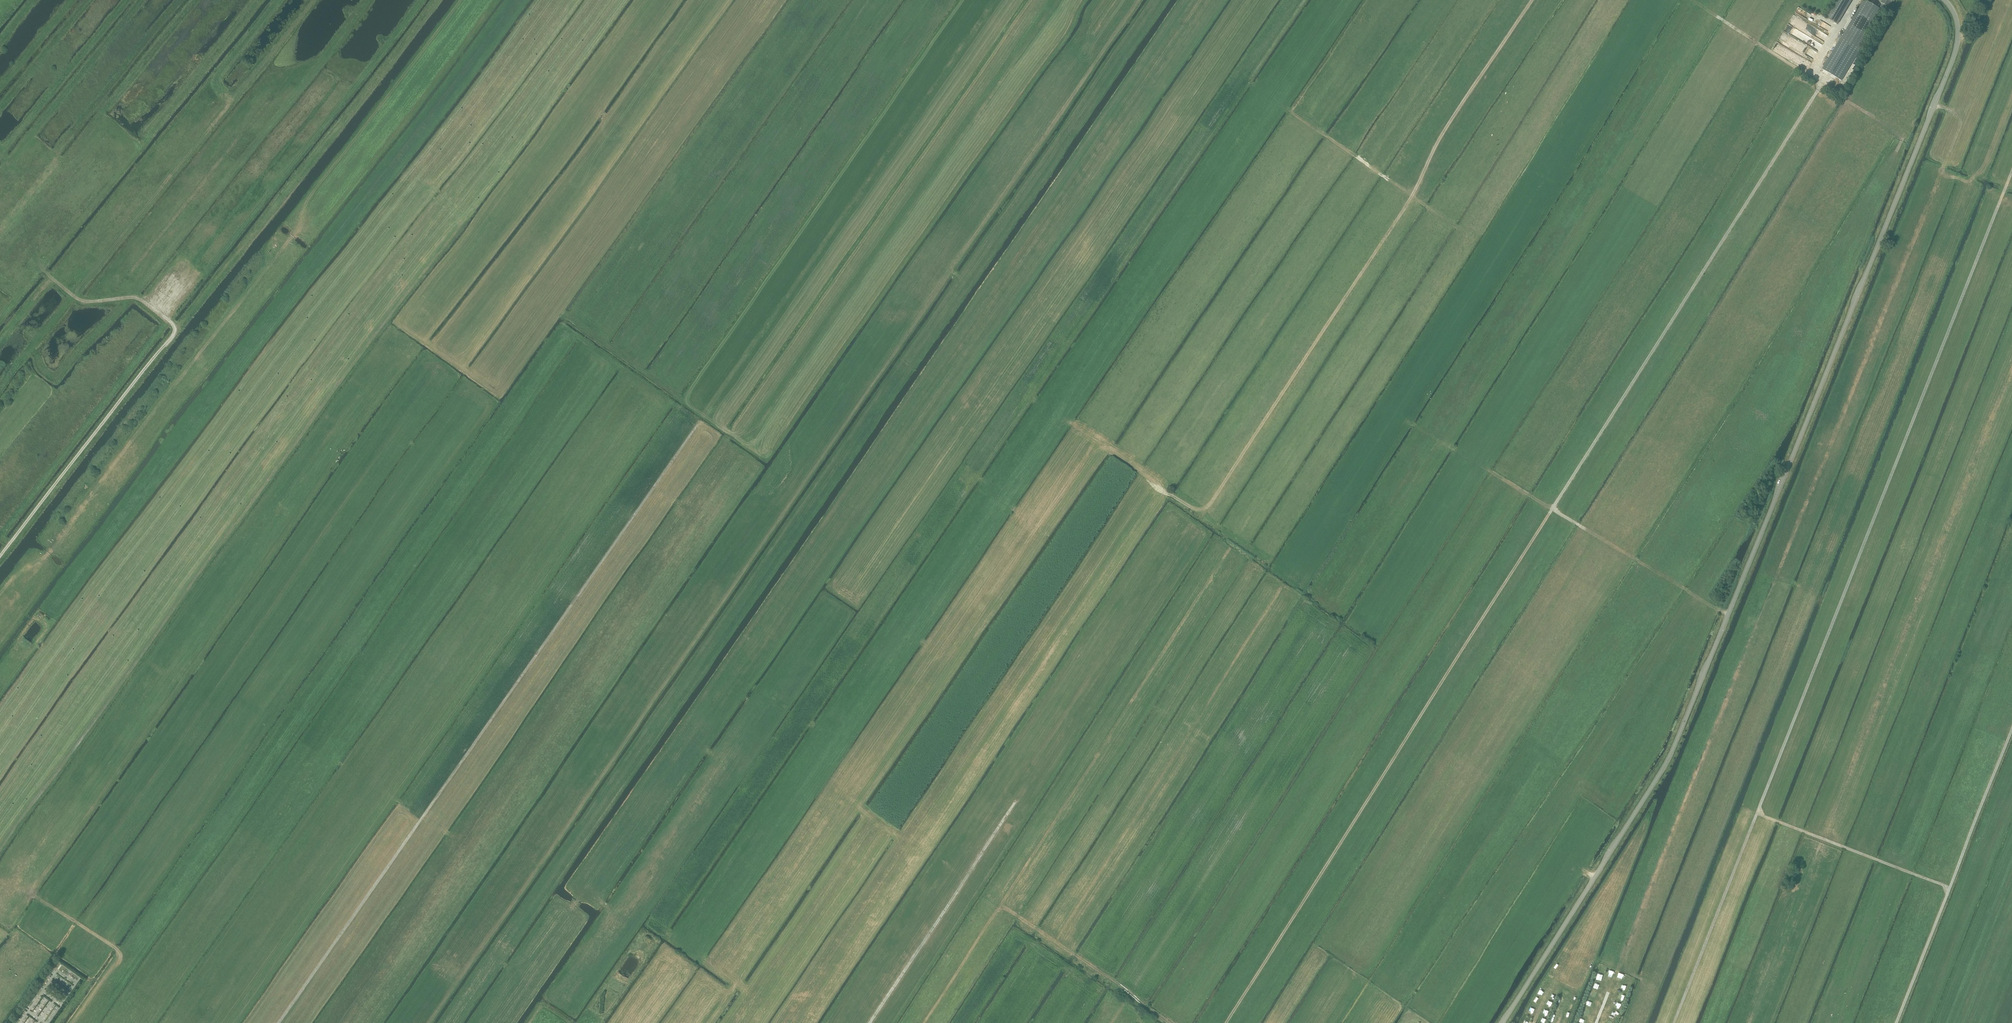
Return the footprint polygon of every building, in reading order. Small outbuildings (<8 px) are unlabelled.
[(1893,0),(1883,0),(1881,2),(1883,3),(1880,8),(1866,0),(1864,0),(1823,69),(1841,80),(1883,11),(1884,12),(1888,6),(1889,7),(1893,0)] [(1827,18),(1837,24),(1852,0),(1838,0),(1827,18)]
